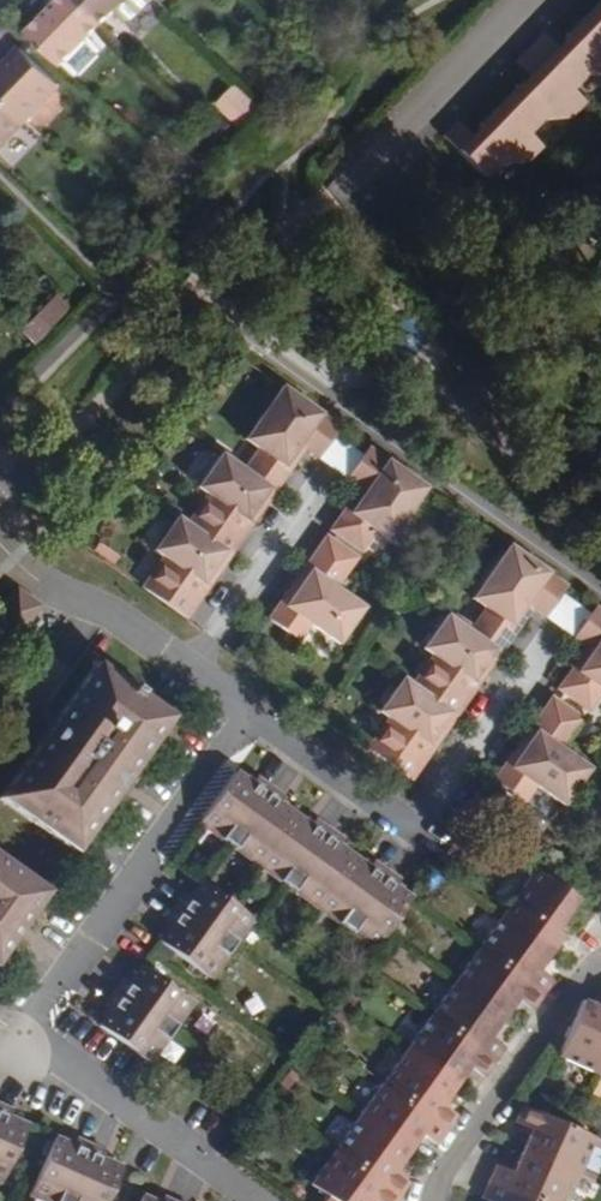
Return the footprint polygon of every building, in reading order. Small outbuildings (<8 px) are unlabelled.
[(73,0),(59,0),(42,18),(26,34),(61,68),(64,64),(89,39),(100,27),(73,0)] [(100,27),(115,12),(127,0),(73,0),(100,27)] [(133,21),(154,0),(127,0),(115,12),(124,21),(133,21)] [(600,4),(598,1),(555,45),(557,48),(549,56),(522,85),(514,94),(511,91),(471,133),(473,136),(465,144),(450,160),(477,187),(493,170),(520,168),(534,154),(521,141),(536,125),(563,123),(577,109),(564,96),(577,82),(600,79),(600,3),(600,4)] [(98,48),(89,39),(64,64),(74,73),(98,48)] [(549,56),(542,49),(514,78),(522,85),(549,56)] [(24,121),(58,87),(21,51),(0,72),(0,97),(24,121)] [(234,126),(256,107),(235,85),(214,104),(234,126)] [(0,97),(0,145),(24,121),(0,97)] [(465,144),(457,136),(442,152),(450,160),(465,144)] [(48,300),(33,315),(49,331),(63,316),(48,300)] [(39,341),(49,331),(33,315),(23,325),(39,341)] [(39,341),(23,325),(20,329),(36,344),(39,341)] [(240,468),(267,487),(273,491),(288,470),(282,466),(297,444),(303,449),(314,457),(330,433),(336,425),(279,385),(242,438),(254,447),(240,468)] [(329,467),(345,444),(330,433),(314,457),(329,467)] [(303,449),(297,444),(282,466),(288,470),(303,449)] [(360,455),(345,444),(329,467),(344,478),(360,455)] [(425,488),(366,446),(360,455),(344,478),(354,485),(361,491),(347,511),(340,506),(326,526),(334,532),(360,549),(383,516),(399,526),(425,488)] [(203,495),(184,523),(223,550),(228,554),(260,509),(255,505),(267,487),(240,468),(218,452),(194,488),(203,495)] [(361,491),(354,485),(340,506),(347,511),(361,491)] [(273,491),(267,487),(255,505),(260,509),(273,491)] [(223,550),(184,523),(175,516),(151,549),(160,556),(139,587),(184,619),(216,571),(210,568),(223,550)] [(330,538),(322,532),(300,564),(306,569),(297,583),(290,579),(263,618),(296,640),(307,625),(335,644),(361,607),(332,587),(355,556),(330,538)] [(360,549),(334,532),(330,538),(355,556),(360,549)] [(467,629),(493,648),(498,651),(514,628),(508,624),(522,604),(528,608),(542,618),(560,593),(565,585),(507,544),(471,597),(483,606),(467,629)] [(228,554),(223,550),(210,568),(216,571),(228,554)] [(306,569),(300,564),(290,579),(297,583),(306,569)] [(20,583),(0,603),(0,621),(18,638),(46,609),(20,583)] [(574,604),(560,593),(542,618),(557,629),(574,604)] [(528,608),(522,604),(508,624),(514,628),(528,608)] [(590,614),(574,604),(557,629),(572,639),(590,614)] [(595,606),(572,639),(583,646),(590,650),(576,671),(569,667),(554,690),(561,695),(585,712),(600,689),(600,610),(595,606)] [(409,684),(450,713),(454,715),(486,668),(481,665),(493,648),(467,629),(444,613),(421,646),(431,654),(409,684)] [(590,650),(583,646),(569,667),(576,671),(590,650)] [(498,651),(493,648),(481,665),(486,668),(498,651)] [(167,710),(97,660),(1,796),(71,846),(116,782),(167,710)] [(450,713),(409,684),(401,678),(377,711),(386,718),(365,748),(409,780),(442,733),(437,729),(450,713)] [(550,695),(529,726),(536,732),(526,745),(519,740),(493,779),(525,802),(537,786),(562,805),(587,769),(561,748),(582,718),(557,700),(550,695)] [(561,695),(557,700),(582,718),(585,712),(561,695)] [(454,715),(450,713),(437,729),(442,733),(454,715)] [(529,726),(519,740),(526,745),(536,732),(529,726)] [(248,779),(231,765),(194,815),(372,949),(407,900),(389,885),(394,879),(367,860),(362,864),(334,842),(337,836),(310,816),(306,822),(276,798),(279,793),(253,773),(248,779)] [(0,854),(0,948),(18,922),(44,884),(0,854)] [(532,867),(499,914),(549,950),(559,935),(551,929),(573,897),(532,867)] [(251,909),(198,873),(190,884),(186,889),(180,886),(162,912),(168,917),(162,925),(157,934),(211,970),(251,909)] [(475,948),(538,993),(548,978),(535,968),(549,950),(499,914),(475,948)] [(526,1009),(538,993),(475,948),(451,981),(501,1017),(513,999),(526,1009)] [(192,994),(138,958),(133,966),(127,974),(120,971),(103,997),(108,1002),(103,1010),(97,1019),(151,1055),(192,994)] [(501,1017),(451,981),(427,1015),(490,1060),(500,1045),(487,1036),(501,1017)] [(600,1050),(600,1003),(599,1007),(580,998),(579,999),(555,1054),(592,1071),(600,1050)] [(427,1015),(403,1049),(453,1084),(466,1066),(479,1075),(490,1060),(427,1015)] [(403,1049),(379,1082),(442,1127),(452,1113),(439,1104),(453,1084),(403,1049)] [(600,1075),(600,1050),(592,1071),(600,1075)] [(355,1116),(405,1151),(418,1134),(431,1144),(442,1127),(379,1082),(355,1116)] [(1,1178),(26,1119),(18,1116),(14,1114),(8,1111),(10,1104),(0,1100),(0,1178),(1,1178)] [(526,1127),(517,1149),(574,1175),(591,1137),(517,1104),(511,1120),(526,1127)] [(391,1172),(405,1151),(355,1116),(331,1150),(394,1195),(404,1182),(391,1172)] [(54,1131),(28,1191),(52,1200),(104,1200),(121,1160),(112,1156),(103,1152),(105,1145),(76,1132),(72,1139),(64,1136),(54,1131)] [(483,1180),(532,1200),(562,1200),(574,1175),(517,1149),(508,1169),(492,1162),(483,1180)] [(331,1150),(307,1184),(330,1200),(390,1200),(394,1195),(331,1150)] [(483,1180),(477,1195),(492,1200),(532,1200),(483,1180)] [(141,1187),(136,1200),(192,1200),(163,1188),(160,1195),(150,1191),(141,1187)]
